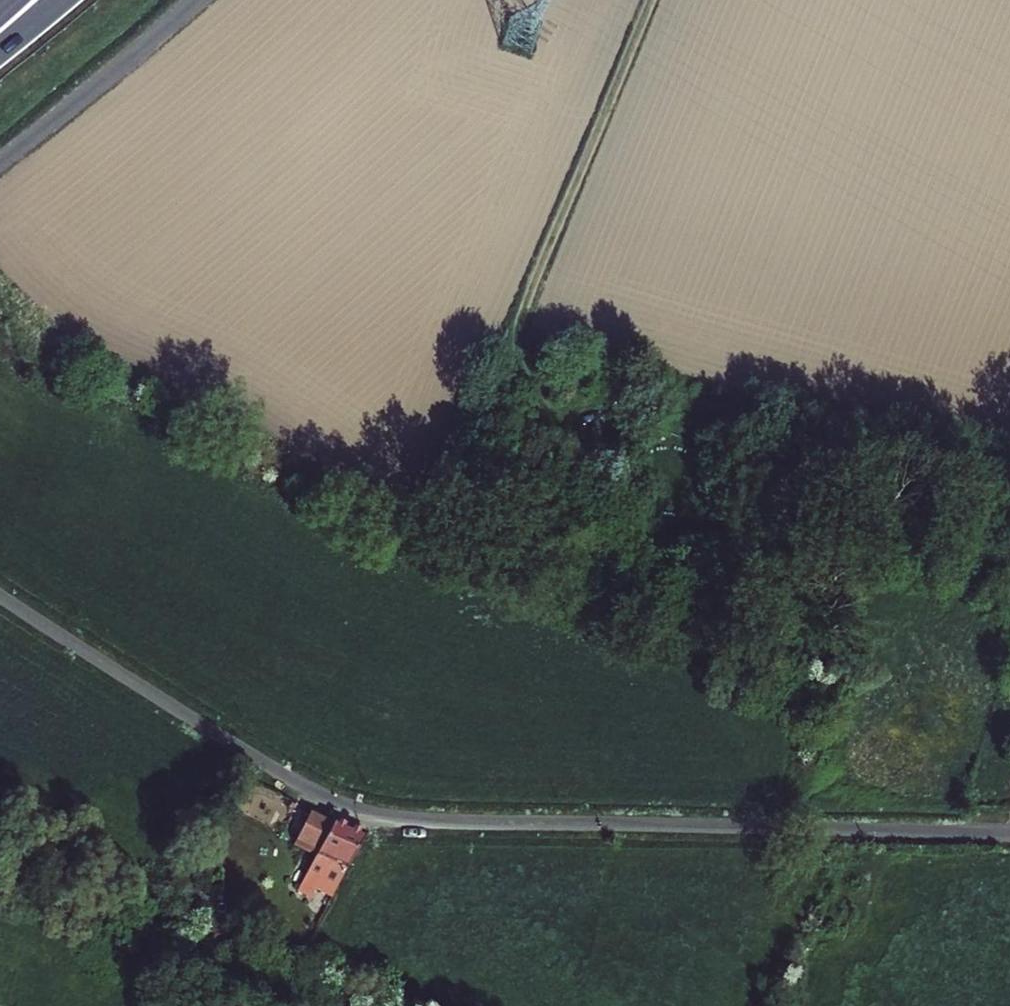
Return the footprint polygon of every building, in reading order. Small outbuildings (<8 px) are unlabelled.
[(318,850),(332,824),(320,818),(306,844),(318,850)] [(366,836),(334,821),(332,824),(318,850),(297,891),(310,898),(319,883),(334,891),(347,870),(366,836)]
